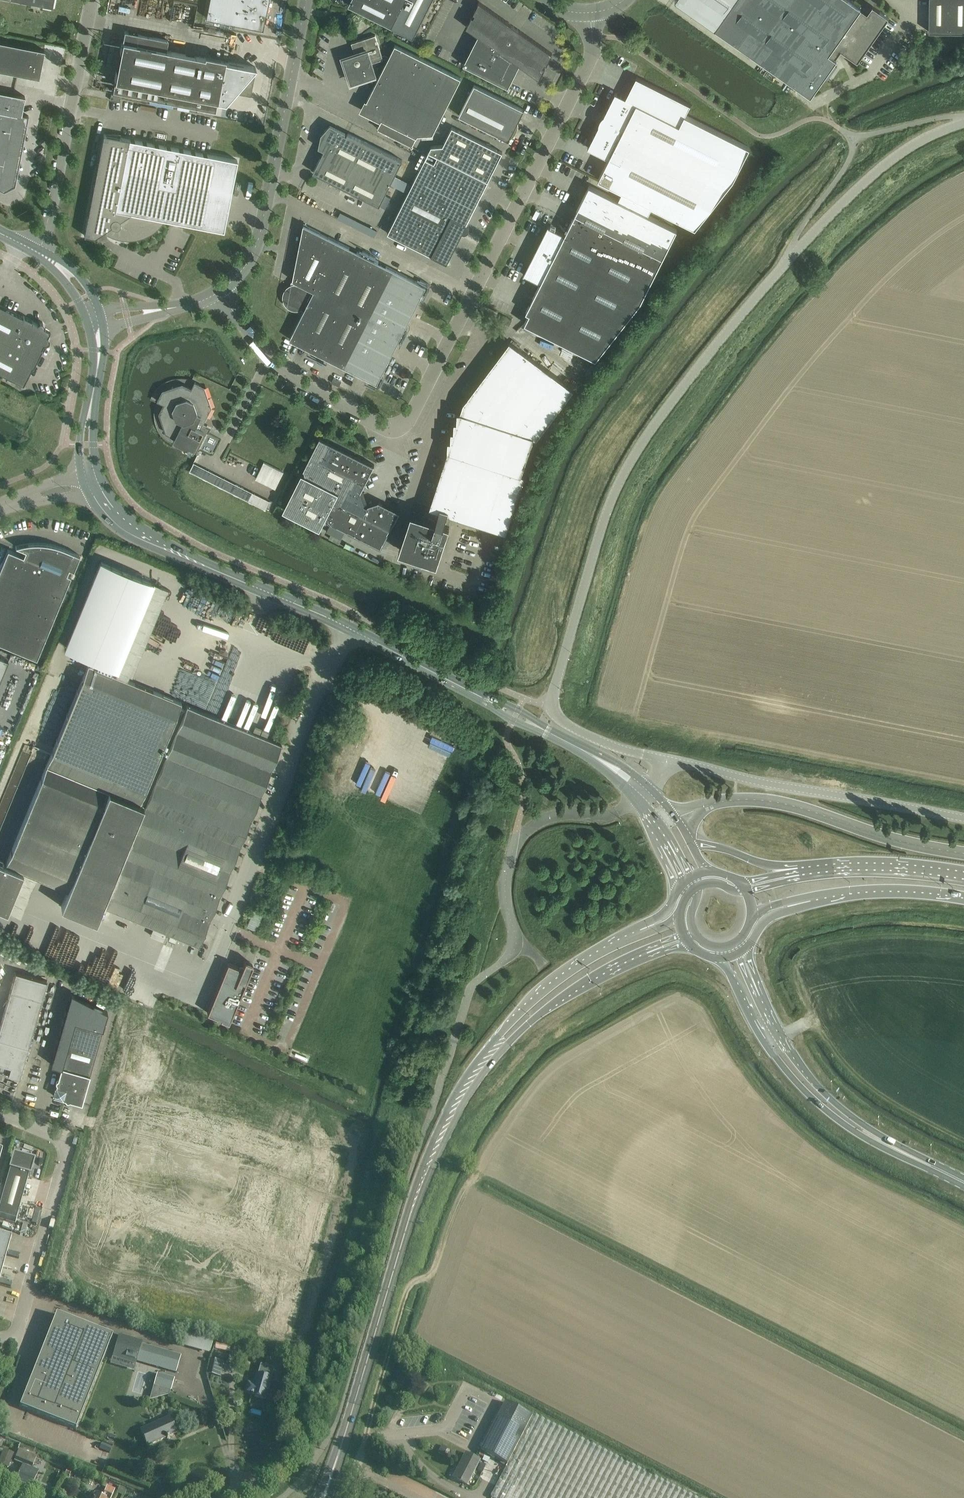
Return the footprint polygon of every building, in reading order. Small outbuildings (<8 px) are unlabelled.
[(10,0),(53,8),(54,0),(9,0),(10,0)] [(206,14),(206,17),(262,28),(268,0),(209,0),(206,14)] [(348,4),(392,26),(414,37),(433,0),(350,0),(348,4)] [(811,94),(837,57),(836,57),(841,49),(858,61),(889,17),(873,5),(867,13),(860,8),(861,6),(853,0),(677,0),(811,94)] [(929,31),(950,32),(950,0),(930,0),(929,31)] [(950,32),(963,32),(963,0),(950,0),(950,32)] [(478,35),(464,64),(508,87),(520,64),(540,78),(545,67),(544,66),(546,63),(547,64),(553,53),(479,1),(474,12),(476,13),(474,16),(472,15),(467,26),(478,35)] [(113,91),(215,111),(217,101),(225,102),(235,91),(250,94),(254,73),(251,72),(256,67),(166,49),(168,39),(124,31),(113,91)] [(355,53),(343,57),(351,83),(378,75),(373,62),(384,59),(384,58),(386,58),(388,59),(367,100),(387,110),(381,121),(416,139),(418,135),(433,134),(461,78),(395,44),(390,56),(385,54),(382,55),(376,35),(352,43),(355,53)] [(39,78),(44,50),(0,42),(0,70),(39,78)] [(616,92),(588,147),(609,158),(599,179),(623,191),(633,196),(653,206),(696,228),(733,179),(750,147),(685,114),(691,104),(637,77),(636,77),(626,97),(616,92)] [(524,109),(475,84),(459,115),(509,140),(524,109)] [(4,191),(15,185),(28,118),(29,117),(29,116),(21,114),(25,96),(0,91),(0,189),(4,191)] [(325,149),(313,172),(380,205),(391,184),(395,175),(403,160),(348,133),(347,135),(345,134),(346,132),(331,124),(322,134),(319,147),(325,149)] [(408,193),(388,233),(447,263),(463,232),(467,224),(467,223),(488,180),(503,152),(453,127),(443,145),(432,146),(429,151),(412,184),(408,193)] [(84,235),(94,237),(103,231),(109,235),(112,236),(121,239),(125,239),(129,239),(133,239),(138,239),(143,237),(148,235),(152,232),(156,229),(159,226),(162,223),(165,219),(223,230),(236,160),(104,133),(84,235)] [(395,175),(391,184),(408,193),(412,184),(395,175)] [(526,273),(523,274),(525,275),(541,283),(527,312),(530,313),(525,323),(596,359),(641,302),(677,229),(648,215),(650,211),(653,206),(633,196),(623,191),(621,196),(619,200),(594,188),(590,185),(589,186),(565,234),(549,226),(550,225),(548,225),(548,227),(526,273)] [(386,195),(381,206),(386,208),(392,197),(386,195)] [(293,280),(298,283),(296,283),(295,284),(293,284),(292,284),(290,285),(288,286),(286,288),(285,290),(284,293),(283,295),(283,298),(284,300),(284,302),(286,305),(287,306),(289,308),(291,309),(294,310),(296,310),(299,310),(301,309),(302,309),(304,310),(290,339),(313,350),(311,353),(324,360),(326,357),(371,380),(369,383),(379,388),(384,378),(381,376),(399,341),(401,343),(408,329),(405,328),(423,293),(426,294),(431,285),(421,280),(419,283),(375,260),(376,257),(363,251),(362,253),(304,224),(293,280)] [(5,375),(16,380),(23,383),(23,384),(32,367),(33,367),(42,348),(44,343),(47,343),(49,341),(49,338),(47,336),(45,327),(45,324),(43,322),(40,322),(38,324),(33,321),(33,320),(23,316),(0,305),(0,372),(5,375)] [(504,315),(501,321),(509,325),(512,320),(504,315)] [(510,340),(464,402),(461,411),(458,411),(458,421),(455,421),(455,430),(452,430),(451,440),(449,440),(448,450),(430,507),(431,508),(428,517),(412,512),(400,550),(437,562),(450,524),(449,524),(452,514),(502,530),(498,544),(502,545),(507,532),(525,474),(522,473),(534,436),(537,437),(574,388),(510,340)] [(174,441),(183,446),(195,451),(199,454),(199,453),(198,452),(207,432),(209,433),(212,428),(203,424),(212,407),(205,387),(195,383),(192,389),(183,384),(163,391),(159,401),(165,404),(160,413),(167,433),(176,437),(174,441)] [(328,520),(331,522),(327,530),(341,538),(346,529),(382,547),(400,511),(380,500),(368,504),(367,506),(366,505),(361,491),(375,464),(320,437),(304,469),(306,470),(305,474),(302,472),(284,509),(320,528),(326,517),(329,518),(328,520)] [(257,478),(277,488),(285,472),(265,462),(257,478)] [(191,471),(240,496),(267,510),(271,501),(195,463),(191,471)] [(36,658),(71,575),(67,574),(69,568),(74,570),(80,555),(66,549),(60,547),(56,546),(51,544),(45,543),(39,543),(33,543),(24,544),(15,546),(25,550),(23,556),(8,549),(0,569),(0,643),(36,658)] [(7,911),(23,872),(68,890),(61,906),(96,920),(103,905),(171,933),(169,938),(169,939),(175,941),(178,936),(199,945),(281,745),(282,743),(269,738),(187,704),(185,709),(180,706),(181,702),(113,674),(116,668),(117,668),(152,582),(101,562),(66,647),(92,658),(89,664),(51,755),(6,865),(0,862),(0,908),(7,911)] [(8,660),(0,657),(0,680),(8,660)] [(229,962),(211,1005),(208,1013),(222,1018),(222,1019),(229,1022),(253,963),(246,960),(244,964),(240,963),(239,966),(229,962)] [(20,1077),(48,981),(16,971),(0,1027),(0,1071),(9,1074),(20,1077)] [(61,974),(59,979),(68,983),(74,987),(79,990),(81,985),(61,974)] [(83,986),(81,991),(100,1001),(103,996),(83,986)] [(108,1011),(70,991),(50,1063),(49,1066),(61,1069),(56,1084),(53,1096),(64,1099),(81,1104),(89,1077),(103,1028),(108,1011)] [(110,999),(107,1005),(112,1007),(115,1002),(110,999)] [(0,1202),(0,1219),(15,1223),(28,1177),(29,1178),(33,1163),(13,1157),(9,1172),(0,1202)] [(3,1264),(11,1238),(0,1235),(0,1276),(3,1264)] [(19,1408),(75,1430),(112,1336),(56,1314),(19,1408)] [(213,1339),(187,1333),(184,1347),(210,1353),(213,1339)] [(134,1369),(136,1362),(141,1345),(142,1342),(118,1336),(113,1355),(110,1363),(134,1369)] [(219,1343),(218,1350),(229,1352),(231,1346),(219,1343)] [(141,1345),(136,1362),(175,1373),(180,1356),(141,1345)] [(211,1360),(208,1375),(220,1378),(224,1363),(211,1360)] [(253,1384),(248,1383),(245,1394),(250,1395),(250,1396),(267,1401),(269,1390),(280,1393),(283,1383),(272,1380),(273,1377),(275,1370),(258,1366),(257,1372),(253,1384)] [(171,1390),(175,1378),(157,1373),(157,1374),(153,1373),(150,1384),(154,1385),(171,1390)] [(532,1417),(506,1403),(481,1451),(507,1465),(491,1497),(492,1497),(695,1497),(533,1414),(532,1417)] [(176,1434),(169,1418),(140,1430),(147,1446),(176,1434)] [(441,1446),(437,1453),(444,1456),(448,1449),(441,1446)] [(3,1452),(0,1460),(0,1466),(7,1469),(15,1451),(11,1449),(9,1455),(3,1452)] [(36,1457),(18,1450),(13,1462),(22,1465),(14,1483),(30,1490),(38,1471),(31,1468),(36,1457)] [(465,1453),(452,1479),(467,1487),(481,1461),(465,1453)] [(481,1464),(477,1471),(482,1473),(485,1467),(481,1464)] [(37,1496),(42,1497),(51,1497),(54,1492),(41,1486),(37,1496)] [(111,1497),(115,1490),(107,1486),(104,1494),(103,1493),(102,1496),(95,1494),(95,1496),(94,1496),(93,1497),(111,1497)]
